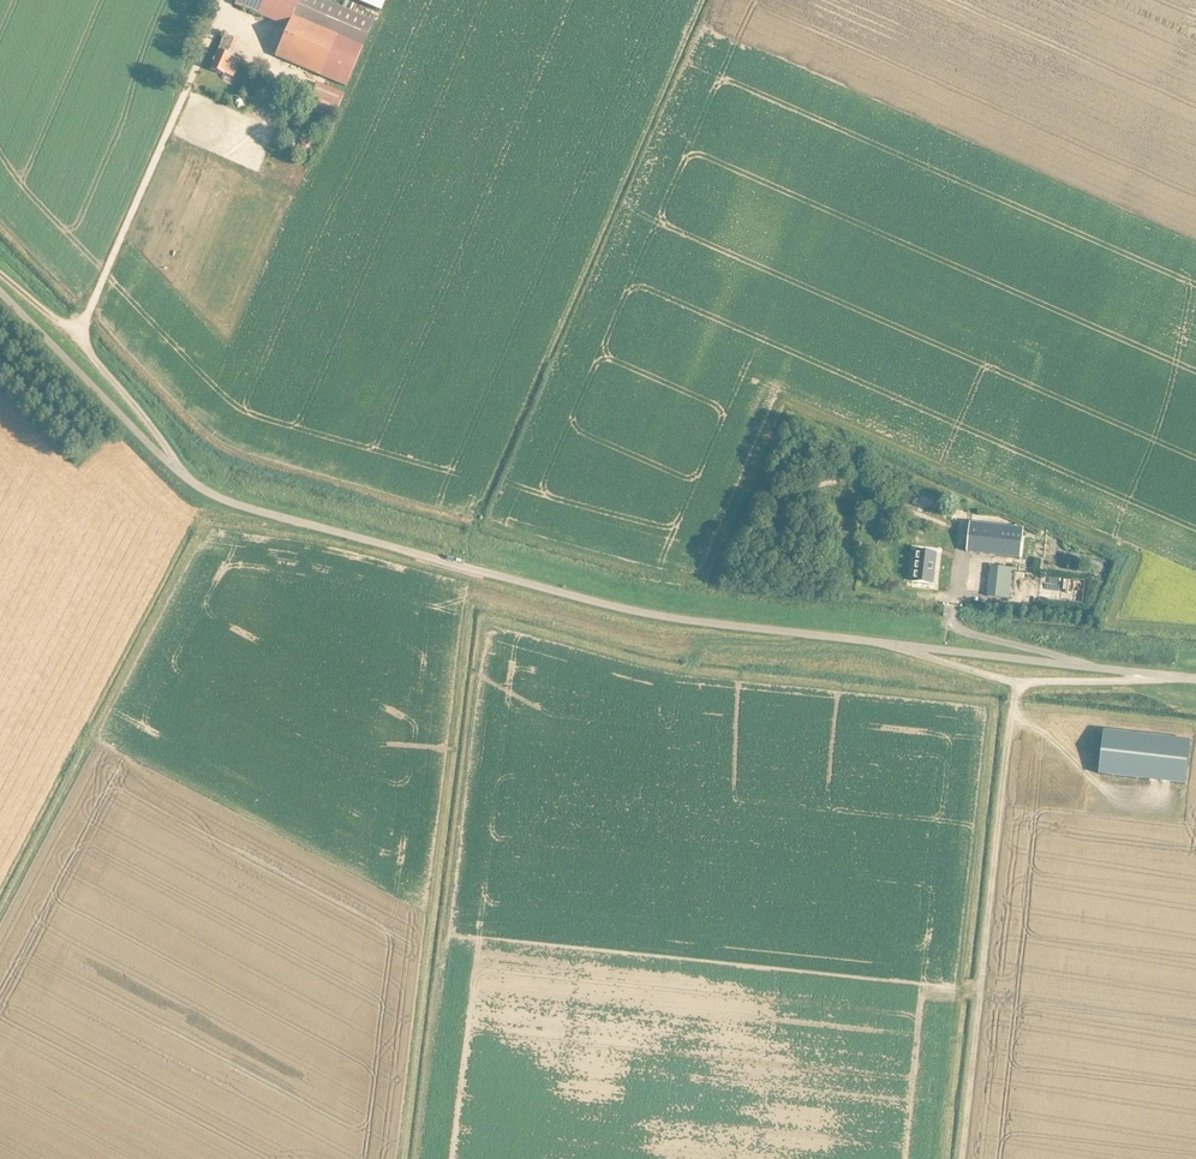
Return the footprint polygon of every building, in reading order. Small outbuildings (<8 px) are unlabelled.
[(235,5),(287,27),(275,57),(345,87),(373,22),(322,0),(237,0),(235,5)] [(376,11),(381,0),(352,0),(376,11)] [(234,39),(225,35),(209,70),(224,76),(225,74),(233,78),(240,61),(227,55),(234,39)] [(343,95),(317,84),(308,106),(334,116),(343,95)] [(311,163),(316,148),(303,144),(298,159),(311,163)] [(970,529),(968,553),(1023,559),(1026,536),(970,529)] [(934,584),(935,573),(937,553),(919,551),(915,582),(934,584)] [(992,565),(988,595),(1010,598),(1011,587),(1013,568),(992,565)] [(1085,614),(1087,585),(1039,582),(1038,611),(1085,614)] [(1106,731),(1101,775),(1186,785),(1191,741),(1106,731)]
